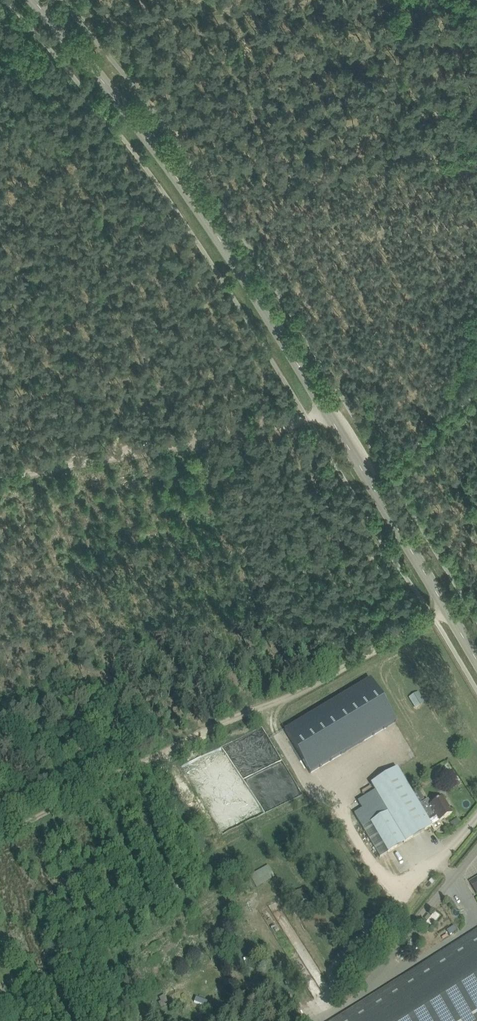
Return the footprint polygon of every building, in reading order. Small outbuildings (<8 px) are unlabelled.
[(370,679),(284,730),(310,773),(396,722),(370,679)] [(414,707),(423,701),(417,691),(408,697),(414,707)] [(443,826),(440,821),(451,814),(442,799),(431,806),(427,800),(419,805),(397,768),(389,773),(371,784),(375,791),(357,802),(362,809),(354,814),(380,857),(432,826),(435,831),(443,826)] [(456,818),(450,823),(454,827),(459,823),(456,818)] [(268,865),(250,874),(256,886),(274,877),(268,865)] [(301,888),(292,893),(298,904),(307,898),(301,888)] [(455,926),(447,931),(450,936),(458,931),(455,926)] [(333,1020),(476,1020),(476,930),(333,1020)] [(183,984),(193,1009),(210,1002),(200,977),(183,984)]
